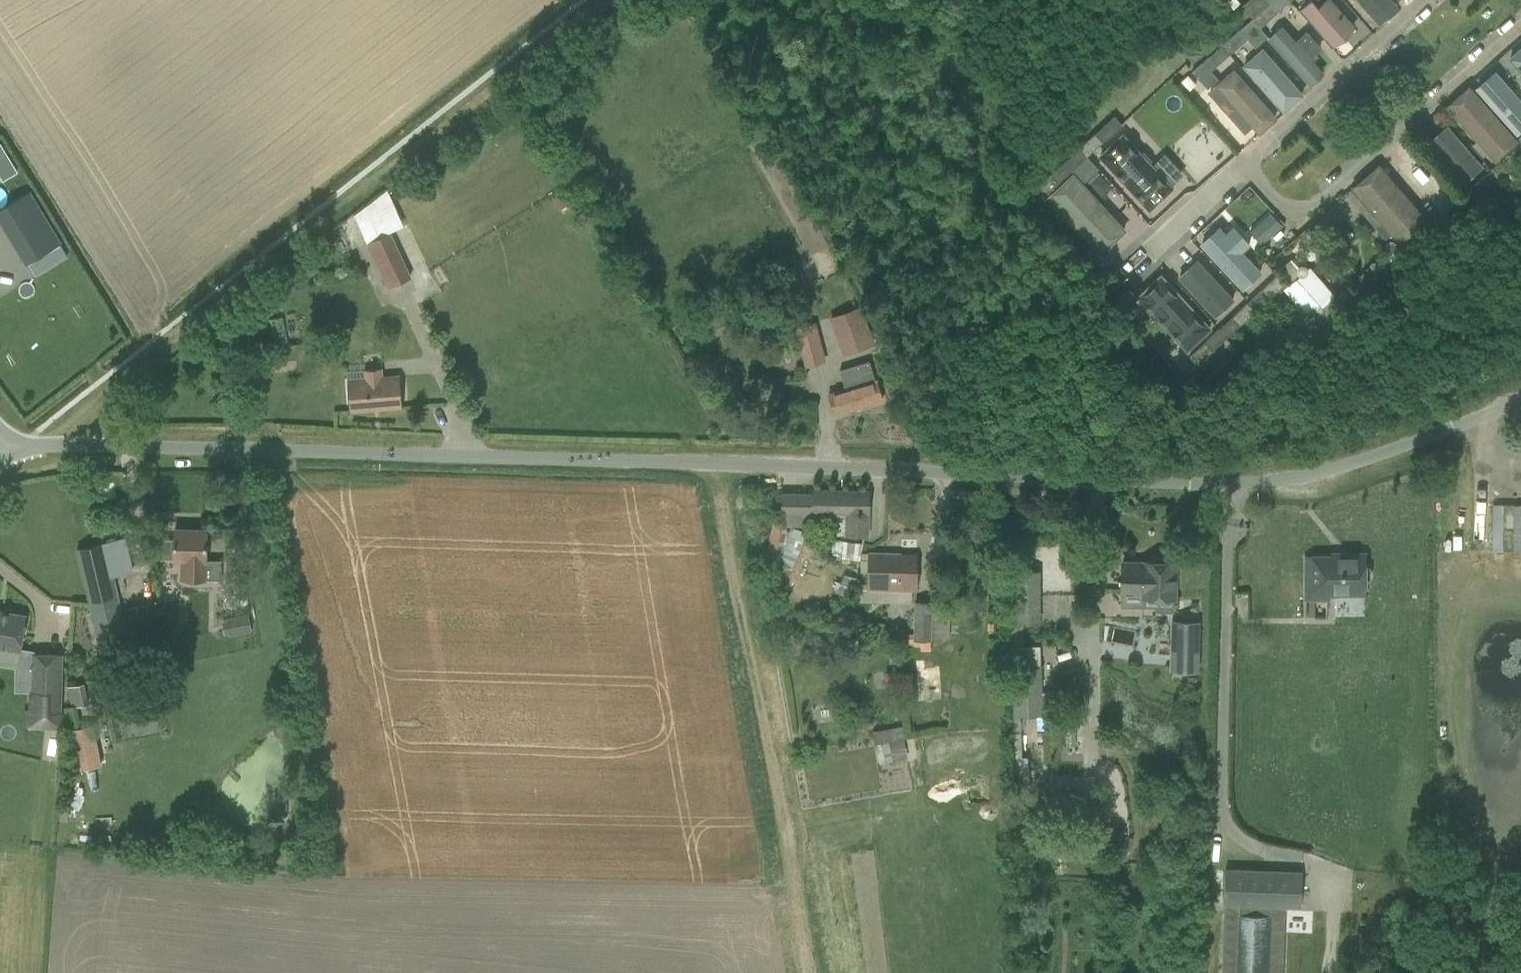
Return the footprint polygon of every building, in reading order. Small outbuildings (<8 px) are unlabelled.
[(1260,27),(1291,0),(1266,0),(1269,3),(1253,18),(1260,27)] [(1314,0),(1304,0),(1299,4),(1332,43),(1353,25),(1332,0),(1320,0),(1316,3),(1314,0)] [(1378,23),(1398,6),(1392,0),(1359,0),(1378,23)] [(1222,45),(1230,54),(1247,39),(1255,47),(1268,36),(1260,27),(1253,18),(1223,44),(1222,45)] [(1282,20),(1269,32),(1310,81),(1324,69),(1310,53),(1320,44),(1305,26),(1294,35),(1282,20)] [(1507,54),(1520,69),(1520,42),(1507,54)] [(1211,70),(1230,54),(1222,45),(1192,71),(1204,85),(1207,88),(1218,79),(1215,75),(1211,70)] [(1275,115),(1232,68),(1215,84),(1233,104),(1228,109),(1244,126),(1249,122),(1257,131),(1275,115)] [(1188,75),(1179,83),(1187,92),(1196,84),(1188,75)] [(1492,87),(1520,122),(1520,100),(1502,78),(1492,87)] [(1466,83),(1444,101),(1494,160),(1516,141),(1466,83)] [(1444,122),(1425,139),(1463,181),(1482,164),(1444,122)] [(1121,130),(1098,150),(1147,206),(1171,185),(1121,130)] [(1087,155),(1103,141),(1095,133),(1079,147),(1087,155)] [(0,142),(0,175),(3,180),(18,171),(1,142),(0,142)] [(1513,167),(1520,160),(1520,144),(1505,158),(1513,167)] [(1349,183),(1389,231),(1415,209),(1374,161),(1349,183)] [(1475,184),(1483,193),(1500,178),(1492,169),(1475,184)] [(1074,171),(1051,192),(1101,248),(1124,226),(1074,171)] [(1059,182),(1051,173),(1035,187),(1043,196),(1059,182)] [(1099,173),(1090,183),(1102,195),(1111,186),(1099,173)] [(27,264),(61,242),(29,191),(0,209),(0,220),(27,264)] [(1269,218),(1252,234),(1261,243),(1278,227),(1269,218)] [(368,242),(389,287),(412,276),(391,231),(388,233),(382,221),(363,230),(369,242),(368,242)] [(1222,224),(1200,240),(1243,286),(1262,270),(1242,247),(1249,241),(1232,221),(1225,228),(1222,224)] [(1432,222),(1415,237),(1422,246),(1424,245),(1427,249),(1435,251),(1440,246),(1445,242),(1444,236),(1440,231),(1432,223),(1432,222)] [(396,230),(403,246),(415,241),(408,226),(396,230)] [(1194,253),(1175,271),(1218,315),(1236,297),(1194,253)] [(1160,267),(1137,288),(1187,344),(1210,324),(1160,267)] [(1288,286),(1328,334),(1348,316),(1308,269),(1288,286)] [(1286,282),(1278,274),(1262,288),(1269,297),(1286,282)] [(1256,309),(1248,301),(1233,315),(1240,324),(1256,309)] [(830,317),(845,355),(873,344),(859,306),(830,317)] [(282,317),(270,319),(276,348),(288,346),(282,317)] [(798,327),(808,365),(825,361),(815,323),(798,327)] [(1213,349),(1206,341),(1190,355),(1198,363),(1213,349)] [(318,347),(318,357),(335,356),(335,347),(318,347)] [(845,388),(829,393),(829,395),(835,414),(882,400),(876,380),(876,379),(875,379),(869,360),(849,366),(855,385),(845,388)] [(350,380),(352,410),(401,406),(399,377),(384,378),(383,368),(365,369),(365,379),(350,380)] [(783,493),(782,523),(812,524),(812,518),(835,519),(834,534),(866,535),(866,513),(867,491),(814,490),(814,494),(783,493)] [(1502,504),(1501,551),(1513,551),(1514,504),(1502,504)] [(769,597),(773,598),(783,585),(792,588),(813,534),(774,522),(766,560),(769,597)] [(157,538),(156,558),(181,559),(191,559),(190,578),(208,579),(209,529),(175,528),(175,538),(157,538)] [(77,549),(101,651),(128,645),(109,562),(129,557),(125,538),(77,549)] [(833,541),(832,555),(842,556),(850,559),(860,560),(863,543),(844,540),(833,541)] [(868,589),(917,589),(917,557),(901,556),(901,553),(869,553),(868,589)] [(1332,554),(1332,555),(1332,557),(1305,557),(1306,599),(1328,599),(1327,588),(1334,588),(1334,593),(1335,593),(1338,595),(1346,595),(1348,593),(1365,593),(1365,581),(1368,581),(1370,579),(1370,569),(1368,566),(1365,566),(1365,554),(1332,554)] [(1121,558),(1120,593),(1121,593),(1121,606),(1144,607),(1144,599),(1178,600),(1179,560),(1121,558)] [(921,650),(930,651),(931,637),(949,637),(950,607),(932,607),(932,602),(916,601),(915,633),(898,632),(897,646),(921,647),(921,650)] [(4,660),(6,646),(19,648),(25,616),(0,612),(0,659),(4,660)] [(227,621),(222,622),(224,635),(230,634),(230,636),(252,631),(248,614),(226,618),(227,621)] [(1169,670),(1199,671),(1200,620),(1171,620),(1169,670)] [(24,712),(24,725),(61,726),(61,713),(63,653),(31,652),(29,712),(24,712)] [(893,654),(893,663),(902,663),(902,654),(893,654)] [(1013,665),(1014,715),(1043,715),(1042,664),(1013,665)] [(892,672),(892,691),(912,691),(912,672),(892,672)] [(64,708),(68,728),(80,726),(76,707),(89,704),(84,683),(68,686),(72,706),(64,708)] [(1065,710),(1066,723),(1084,723),(1083,710),(1065,710)] [(71,730),(78,762),(95,758),(88,726),(71,730)] [(1286,907),(1302,908),(1303,871),(1226,868),(1222,972),(1284,972),(1286,907)]
